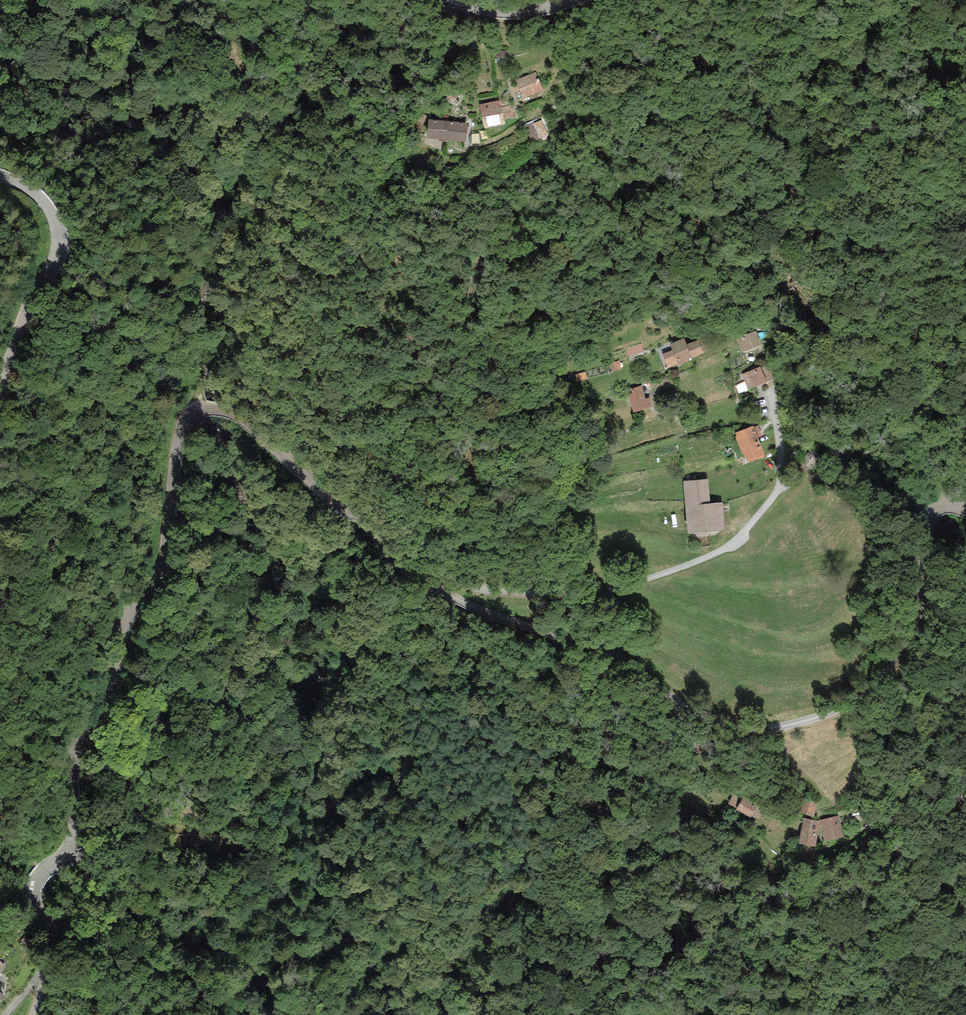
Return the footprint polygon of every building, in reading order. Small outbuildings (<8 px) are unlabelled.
[(543,90),(536,72),(515,80),(522,98),(543,90)] [(500,100),(479,105),(484,129),(505,124),(504,119),(514,117),(511,105),(501,107),(500,100)] [(421,110),(418,118),(425,121),(428,113),(421,110)] [(446,140),(448,121),(429,119),(427,138),(446,140)] [(542,120),(526,126),(532,142),(548,135),(542,120)] [(468,123),(448,121),(446,140),(466,142),(468,123)] [(756,330),(735,338),(741,352),(761,345),(756,330)] [(684,339),(670,344),(672,350),(662,354),(668,368),(677,364),(678,366),(692,360),(691,358),(686,345),(684,339)] [(698,340),(686,345),(691,358),(704,353),(698,340)] [(626,348),(628,355),(643,351),(641,344),(626,348)] [(774,380),(768,364),(761,367),(761,366),(742,374),(748,390),(774,380)] [(642,385),(627,391),(634,413),(652,408),(650,398),(645,399),(642,385)] [(753,426),(735,433),(737,436),(735,437),(742,455),(744,455),(747,462),(765,455),(758,438),(762,436),(758,426),(754,428),(753,426)] [(708,479),(683,481),(688,534),(725,530),(723,503),(710,504),(708,479)] [(758,803),(745,795),(743,797),(734,792),(728,803),(737,808),(736,809),(751,818),(752,816),(759,821),(765,811),(756,806),(758,803)] [(818,803),(804,798),(800,813),(814,817),(818,803)] [(820,820),(825,842),(844,838),(838,815),(820,820)] [(815,847),(820,821),(804,818),(799,844),(815,847)]
